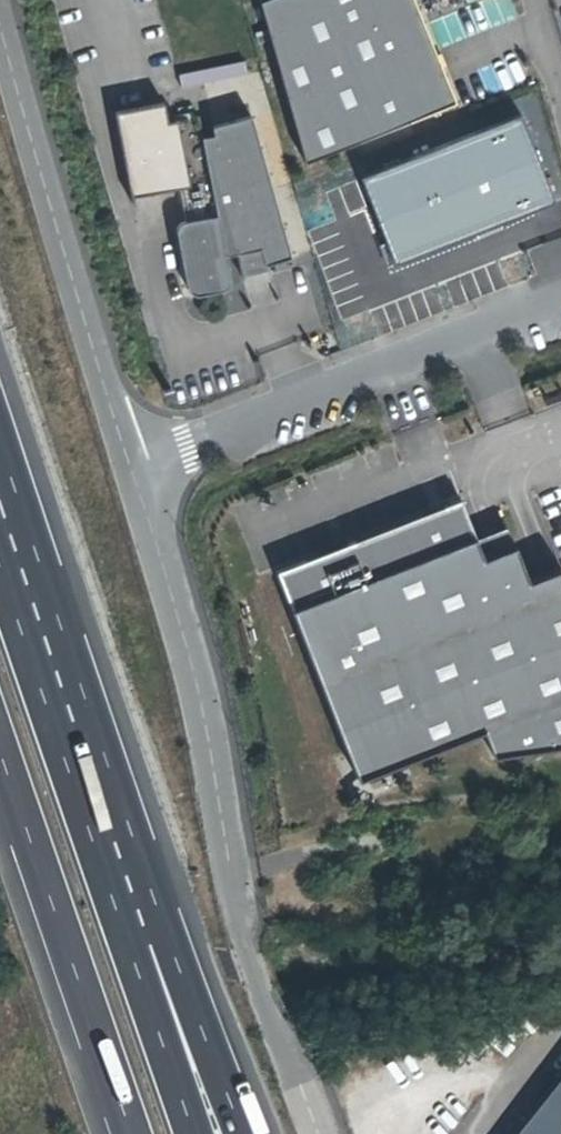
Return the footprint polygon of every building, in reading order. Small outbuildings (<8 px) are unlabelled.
[(313,147),(458,91),(425,0),(267,0),(313,147)] [(158,105),(115,113),(131,197),(184,188),(172,125),(162,127),(158,105)] [(253,108),(208,126),(223,200),(229,204),(179,224),(191,298),(286,256),(253,108)] [(520,119),(361,177),(388,265),(550,196),(520,119)] [(274,569),(357,775),(480,732),(486,757),(560,745),(560,579),(559,574),(524,588),(503,528),(469,541),(454,509),(274,569)] [(515,1133),(560,1133),(560,1075),(515,1133)]
